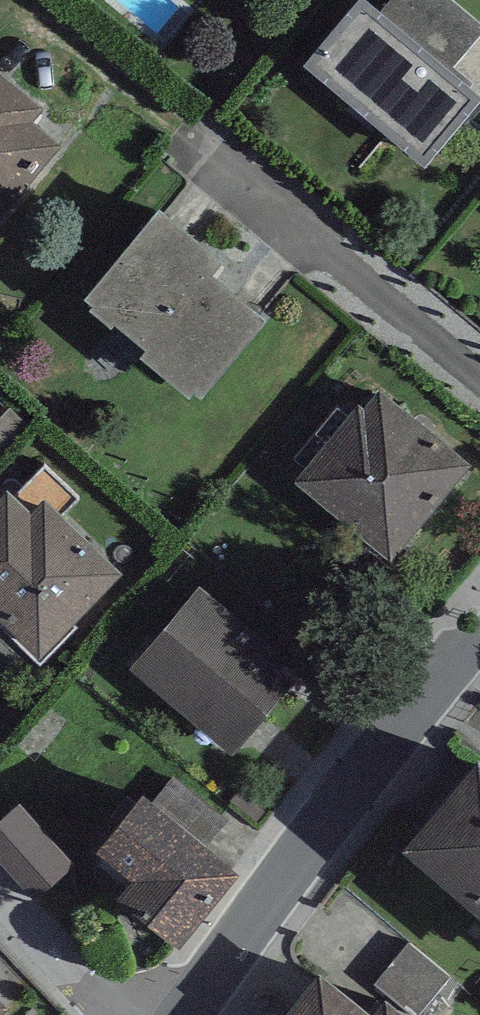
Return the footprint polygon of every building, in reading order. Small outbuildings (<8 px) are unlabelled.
[(362,0),(361,0),(303,68),(426,171),(479,107),(479,99),(448,72),(479,35),(479,26),(449,0),(398,0),(383,18),(362,0)] [(0,75),(0,219),(60,148),(31,124),(42,110),(0,75)] [(223,267),(159,214),(85,302),(93,309),(90,313),(110,331),(108,334),(189,402),(194,396),(202,403),(267,326),(212,280),(223,267)] [(471,455),(377,374),(297,467),(391,547),(471,455)] [(9,476),(0,485),(0,604),(38,642),(121,558),(46,484),(32,498),(9,476)] [(276,638),(200,573),(128,656),(230,744),(295,669),(269,647),(276,638)] [(479,730),(401,825),(479,890),(479,731),(479,730)] [(239,857),(141,777),(94,834),(131,863),(117,880),(179,930),(239,857)] [(21,795),(0,813),(0,850),(35,890),(74,857),(21,795)] [(320,957),(275,1012),(279,1014),(422,1014),(385,985),(373,1000),(320,957)]
